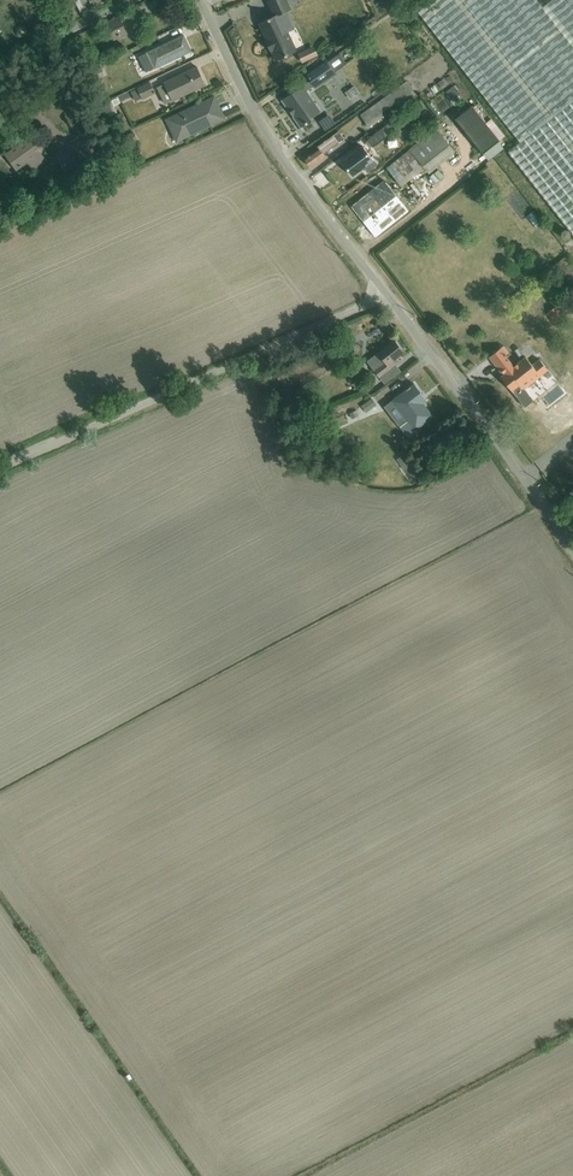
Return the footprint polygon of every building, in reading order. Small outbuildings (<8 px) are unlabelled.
[(75,2),(80,13),(106,0),(79,0),(78,0),(75,2)] [(297,51),(289,32),(295,29),(287,11),(292,9),(288,0),(268,0),(267,1),(274,16),(259,23),(267,40),(266,41),(271,51),(272,51),(276,61),(297,51)] [(537,0),(428,0),(416,9),(449,52),(520,142),(508,152),(517,164),(572,235),(572,0),(550,0),(551,1),(542,7),(537,0)] [(128,34),(119,16),(105,23),(106,26),(104,27),(106,31),(108,30),(114,41),(128,34)] [(184,35),(140,56),(147,71),(191,51),(184,35)] [(314,46),(297,54),(302,63),(318,56),(314,46)] [(310,81),(282,100),(301,127),(313,119),(311,117),(321,111),(306,91),(314,86),(315,89),(325,82),(336,74),(335,72),(347,63),(339,53),(327,62),(327,60),(306,75),(310,81)] [(173,101),(206,85),(197,66),(163,82),(168,92),(161,95),(165,104),(172,100),(173,101)] [(91,71),(95,80),(101,77),(97,68),(91,71)] [(408,81),(407,82),(405,79),(401,82),(403,84),(359,115),(368,128),(389,113),(387,110),(397,103),(400,107),(413,98),(409,93),(414,90),(408,81)] [(142,99),(142,100),(156,93),(150,82),(137,88),(137,89),(131,92),(135,102),(142,99)] [(354,86),(345,92),(350,99),(359,93),(354,86)] [(454,106),(463,99),(453,86),(446,91),(448,95),(447,96),(454,106)] [(118,98),(105,104),(111,115),(118,112),(114,106),(120,103),(118,98)] [(166,121),(175,141),(223,118),(214,98),(166,121)] [(455,120),(483,153),(500,140),(472,107),(455,120)] [(113,116),(116,124),(126,120),(122,112),(113,116)] [(367,140),(373,147),(388,136),(384,131),(388,128),(386,125),(367,140)] [(410,149),(387,168),(401,187),(425,168),(429,173),(456,152),(435,128),(410,148),(410,149)] [(304,159),(311,168),(326,157),(324,153),(344,139),(339,131),(318,146),(319,148),(304,159)] [(134,132),(122,137),(126,145),(137,140),(134,132)] [(28,163),(32,170),(47,160),(30,136),(5,154),(17,171),(28,163)] [(364,168),(368,172),(378,165),(363,145),(341,162),(353,177),(364,168)] [(57,194),(95,169),(94,168),(99,165),(95,158),(52,185),(57,194)] [(314,175),(323,186),(333,179),(324,167),(314,175)] [(527,216),(535,228),(541,223),(533,212),(527,216)] [(563,246),(572,259),(572,239),(563,246)] [(556,306),(544,315),(554,327),(566,318),(560,310),(556,306)] [(547,346),(558,338),(552,331),(541,339),(547,346)] [(367,361),(379,377),(396,365),(399,362),(396,358),(404,352),(395,340),(367,361)] [(504,345),(489,357),(499,370),(503,375),(501,377),(513,392),(521,386),(524,389),(548,369),(540,358),(532,365),(526,356),(514,366),(510,361),(511,361),(506,355),(509,352),(504,345)] [(396,365),(379,377),(384,384),(401,371),(396,365)] [(423,403),(427,400),(414,384),(410,387),(410,386),(391,401),(406,420),(399,426),(411,442),(420,434),(416,430),(433,417),(423,403)] [(372,397),(361,405),(366,412),(377,404),(372,397)] [(287,413),(293,409),(286,400),(280,404),(287,413)] [(396,460),(403,471),(411,466),(404,455),(396,460)]
